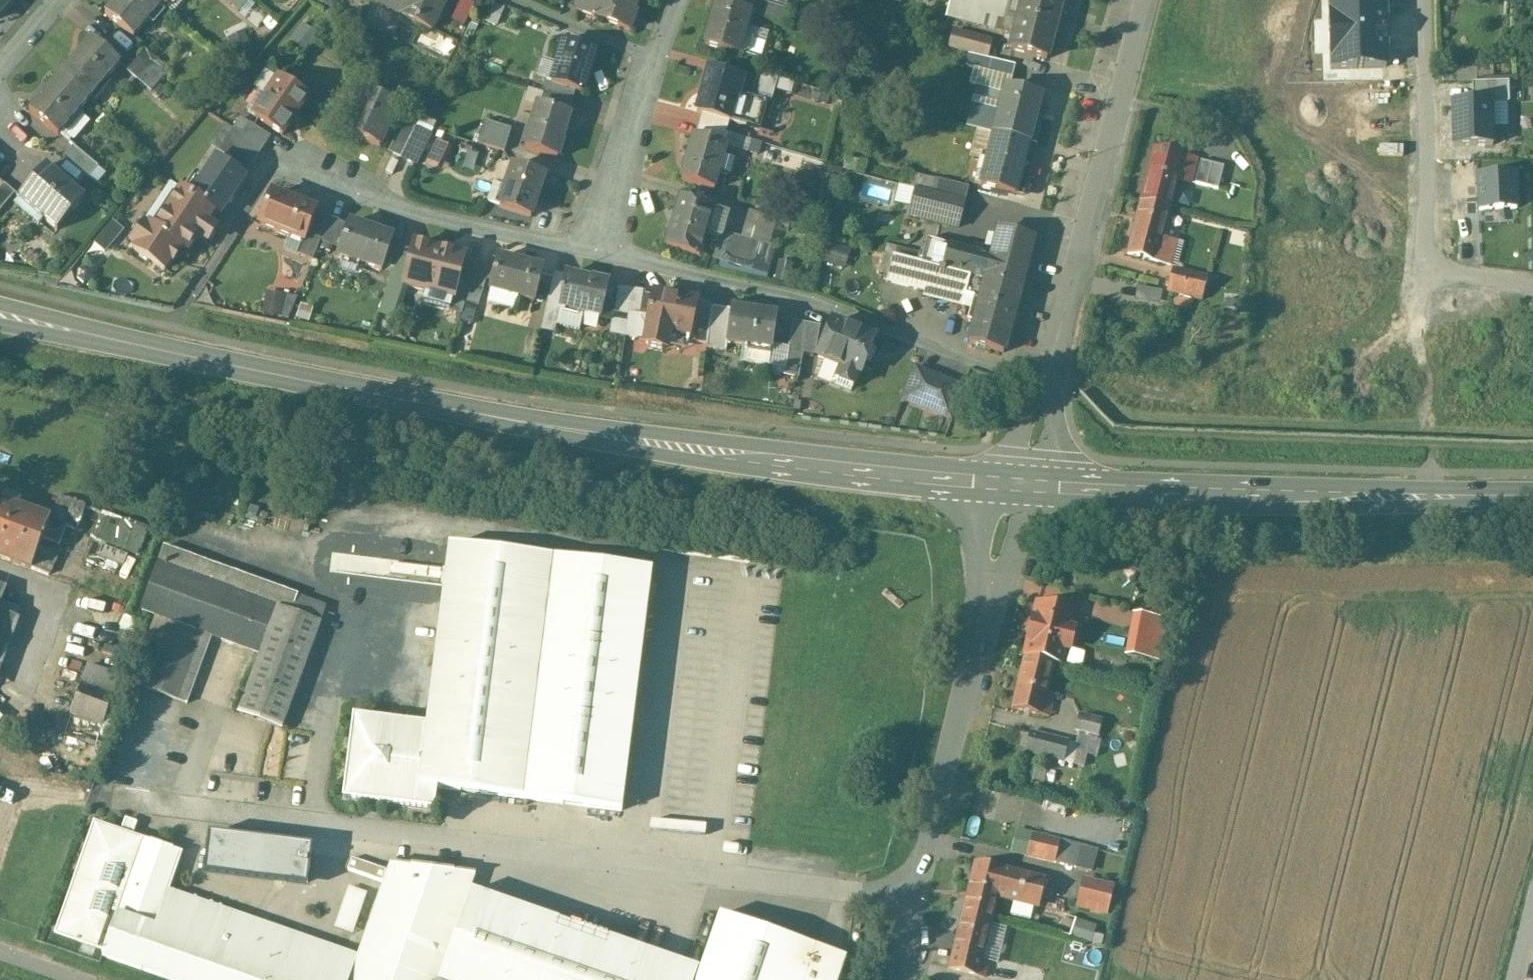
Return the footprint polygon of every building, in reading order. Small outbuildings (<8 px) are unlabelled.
[(10,0),(0,0),(0,12),(10,0)] [(106,14),(135,38),(163,5),(157,0),(118,0),(106,14)] [(226,2),(237,11),(247,0),(228,0),(226,2)] [(381,7),(402,16),(410,0),(384,0),(381,7)] [(402,16),(431,30),(446,0),(410,0),(402,16)] [(576,11),(629,31),(635,14),(633,13),(638,0),(580,0),(576,11)] [(752,0),(734,0),(732,7),(749,12),(749,13),(759,15),(763,3),(752,0)] [(950,0),(946,17),(1014,34),(1023,0),(950,0)] [(1049,0),(1023,0),(1014,34),(1010,50),(1046,59),(1061,3),(1054,1),(1049,0)] [(732,7),(718,3),(705,46),(737,55),(738,53),(743,34),(749,13),(749,12),(732,7)] [(763,3),(759,15),(759,17),(781,23),(785,9),(763,3)] [(1385,67),(1383,3),(1359,3),(1328,4),(1330,69),(1385,67)] [(992,41),(952,31),(948,46),(988,56),(992,41)] [(749,36),(743,34),(738,53),(743,54),(749,53),(752,40),(749,36)] [(92,41),(62,76),(90,101),(101,87),(106,81),(120,65),(92,41)] [(596,53),(562,43),(555,65),(559,66),(553,86),(576,93),(583,95),(596,53)] [(169,72),(143,50),(134,60),(159,83),(169,72)] [(1014,69),(968,58),(965,72),(1010,82),(1014,69)] [(159,83),(134,60),(125,71),(150,93),(159,83)] [(743,80),(709,70),(701,97),(697,111),(697,112),(703,114),(728,122),(729,122),(730,122),(760,130),(767,103),(739,95),(743,80)] [(265,71),(254,88),(261,92),(248,111),(256,117),(269,97),(267,96),(278,80),(265,71)] [(90,101),(62,76),(30,113),(58,137),(60,136),(79,114),(90,101)] [(278,80),(267,96),(269,97),(256,117),(255,118),(283,136),(284,135),(283,134),(291,123),(307,99),(278,80)] [(112,86),(106,81),(101,87),(106,92),(112,86)] [(1472,83),(1472,103),(1491,103),(1508,103),(1507,83),(1472,83)] [(101,87),(90,101),(104,113),(116,100),(106,92),(101,87)] [(576,93),(557,87),(555,97),(571,102),(573,103),(576,93)] [(1040,96),(1005,87),(999,111),(998,116),(1002,117),(997,136),(1035,145),(1041,121),(1034,119),(1040,96)] [(397,105),(368,91),(354,119),(357,121),(350,134),(379,148),(387,132),(385,130),(397,105)] [(555,97),(543,93),(539,105),(568,114),(571,102),(555,97)] [(1472,103),(1450,104),(1451,147),(1491,147),(1491,103),(1472,103)] [(539,105),(538,105),(524,148),(557,159),(563,142),(561,142),(570,115),(568,114),(539,105)] [(999,111),(974,105),(969,128),(993,135),(997,136),(1002,117),(998,116),(999,111)] [(79,114),(60,136),(69,143),(88,121),(79,114)] [(728,122),(703,114),(699,126),(725,133),(728,122)] [(269,138),(241,119),(234,130),(262,148),(269,138)] [(511,129),(485,121),(478,144),(504,152),(511,129)] [(404,123),(390,152),(401,158),(415,129),(404,123)] [(725,133),(699,126),(696,138),(722,146),(726,133),(725,133)] [(431,136),(415,129),(401,158),(417,165),(431,136)] [(262,148),(234,130),(220,151),(248,170),(262,148)] [(997,136),(993,135),(986,162),(980,161),(974,185),(1022,197),(1035,145),(997,136)] [(696,138),(693,137),(687,155),(688,155),(681,180),(714,190),(719,173),(717,172),(724,146),(722,146),(696,138)] [(1193,146),(1167,139),(1164,152),(1189,159),(1193,146)] [(96,167),(72,146),(62,157),(86,178),(96,167)] [(1164,152),(1154,150),(1140,201),(1169,209),(1177,178),(1190,181),(1195,161),(1189,159),(1164,152)] [(217,159),(191,197),(214,212),(220,216),(245,178),(217,159)] [(1223,166),(1200,160),(1195,182),(1218,188),(1223,166)] [(46,166),(18,198),(56,231),(84,200),(46,166)] [(544,176),(513,166),(506,188),(500,206),(500,208),(531,218),(544,176)] [(1515,174),(1476,176),(1478,212),(1516,210),(1515,174)] [(967,189),(936,181),(933,193),(964,201),(967,189)] [(0,190),(0,211),(15,193),(5,184),(0,190)] [(191,197),(171,184),(147,220),(157,227),(156,230),(150,226),(147,231),(143,229),(134,243),(137,245),(134,250),(165,271),(171,262),(173,263),(179,254),(177,253),(181,248),(187,253),(198,237),(205,241),(209,241),(215,232),(214,228),(207,224),(214,212),(191,197)] [(506,188),(494,184),(488,203),(500,206),(506,188)] [(933,193),(915,189),(908,215),(957,227),(964,201),(933,193)] [(316,211),(273,195),(268,208),(266,208),(260,225),(302,241),(304,242),(307,235),(310,227),(316,211)] [(712,211),(680,201),(672,228),(671,227),(666,247),(698,257),(712,211)] [(1169,209),(1140,201),(1127,253),(1171,265),(1177,242),(1161,238),(1169,209)] [(319,215),(313,228),(310,227),(307,235),(321,241),(330,220),(319,215)] [(330,220),(321,241),(333,246),(342,224),(330,220)] [(377,233),(349,223),(338,257),(366,266),(367,265),(387,272),(397,238),(377,232),(377,233)] [(1033,240),(998,231),(991,256),(985,281),(1020,290),(1033,240)] [(307,235),(304,242),(302,241),(297,254),(313,261),(321,241),(307,235)] [(757,249),(728,240),(722,262),(750,271),(757,249)] [(991,256),(927,240),(920,264),(973,278),(985,281),(991,256)] [(465,258),(414,245),(409,264),(403,287),(404,287),(427,293),(428,287),(453,294),(455,294),(459,281),(464,259),(465,258)] [(543,270),(498,258),(497,261),(490,259),(488,266),(486,272),(487,272),(493,274),(489,290),(535,301),(543,270)] [(920,264),(894,258),(888,282),(924,292),(931,267),(920,264)] [(477,262),(464,259),(459,281),(470,284),(477,262)] [(409,264),(397,260),(387,291),(401,296),(404,287),(403,287),(409,264)] [(488,266),(477,262),(470,284),(483,288),(487,272),(486,272),(488,266)] [(973,278),(931,267),(924,292),(952,299),(954,292),(969,296),(969,295),(973,278)] [(1207,277),(1174,269),(1168,291),(1201,300),(1207,277)] [(590,281),(565,275),(561,294),(563,295),(560,308),(583,313),(601,317),(609,283),(590,279),(590,281)] [(985,281),(973,278),(969,295),(974,297),(968,320),(974,322),(973,326),(1008,335),(1020,290),(985,281)] [(459,281),(455,294),(453,294),(449,310),(462,313),(465,302),(470,284),(459,281)] [(483,288),(470,284),(465,302),(477,306),(483,288)] [(453,294),(428,287),(427,293),(424,303),(449,310),(453,294)] [(632,290),(619,289),(616,311),(629,313),(632,290)] [(645,292),(632,290),(629,313),(642,315),(644,294),(645,292)] [(401,296),(387,291),(379,314),(396,318),(401,296)] [(642,315),(629,313),(625,337),(646,340),(648,328),(651,315),(649,314),(653,296),(644,294),(642,315)] [(677,300),(653,295),(653,296),(649,314),(651,315),(648,328),(670,332),(688,336),(689,336),(693,319),(697,302),(678,298),(677,300)] [(731,310),(711,307),(706,344),(706,348),(726,351),(727,344),(726,344),(731,310)] [(583,313),(560,308),(556,325),(579,331),(583,313)] [(777,316),(731,310),(726,344),(727,344),(742,346),(747,347),(747,345),(770,348),(770,349),(772,349),(777,316)] [(709,321),(693,319),(689,336),(688,336),(687,342),(695,343),(706,344),(709,321)] [(874,339),(832,322),(817,359),(839,367),(858,375),(860,375),(874,339)] [(794,323),(789,350),(802,352),(807,325),(794,323)] [(819,327),(807,325),(802,352),(814,354),(819,327)] [(1008,335),(973,326),(968,343),(984,347),(984,348),(1003,353),(1008,335)] [(670,332),(648,328),(646,340),(645,343),(649,347),(663,350),(668,347),(670,332)] [(770,348),(747,345),(747,347),(742,346),(740,362),(769,367),(772,349),(770,349),(770,348)] [(802,352),(789,350),(785,375),(797,378),(802,352)] [(858,375),(839,367),(832,383),(851,390),(852,387),(853,387),(858,375)] [(963,387),(916,368),(903,400),(952,419),(963,387)] [(149,531),(59,497),(50,521),(66,527),(139,555),(149,531)] [(0,502),(0,558),(32,569),(43,541),(50,521),(0,502)] [(66,527),(50,521),(43,541),(59,547),(66,527)] [(552,559),(449,545),(426,726),(419,786),(436,788),(522,799),(552,559)] [(298,596),(164,547),(157,564),(159,564),(142,610),(170,620),(145,688),(187,704),(212,635),(261,653),(239,712),(238,713),(282,729),(282,728),(325,609),(297,599),(298,596)] [(652,572),(552,559),(522,799),(621,812),(652,572)] [(1073,613),(1037,604),(1024,656),(1025,656),(1053,663),(1057,664),(1061,647),(1068,649),(1073,630),(1069,629),(1073,613)] [(1167,613),(1156,611),(1155,619),(1165,621),(1167,613)] [(1155,619),(1140,616),(1132,655),(1158,660),(1165,621),(1155,619)] [(1053,663),(1025,656),(1012,708),(1041,715),(1046,694),(1053,663)] [(113,697),(81,685),(70,714),(102,726),(113,697)] [(1053,695),(1046,694),(1041,715),(1048,717),(1053,695)] [(1101,721),(1078,715),(1074,730),(1098,735),(1101,721)] [(426,726),(354,717),(344,798),(433,810),(436,788),(419,786),(426,726)] [(1077,745),(1029,733),(1025,752),(1072,764),(1077,745)] [(391,864),(384,882),(358,956),(169,891),(181,854),(132,836),(136,824),(126,820),(121,832),(121,833),(95,824),(56,935),(104,951),(103,955),(174,979),(438,979),(469,891),(475,874),(391,864)] [(1081,847),(1018,831),(1012,852),(1028,856),(1075,868),(1081,847)] [(311,848),(209,835),(204,875),(306,888),(311,848)] [(974,863),(961,916),(962,917),(962,916),(991,923),(998,897),(1003,871),(974,863)] [(1043,880),(1004,871),(1003,871),(998,897),(1037,907),(1043,880)] [(1112,887),(1084,881),(1078,908),(1105,915),(1112,887)] [(469,891),(438,979),(697,979),(700,971),(469,891)] [(845,959),(720,915),(700,971),(697,979),(838,979),(845,959)] [(991,923),(962,916),(962,917),(949,968),(985,977),(990,956),(983,955),(991,923)]
